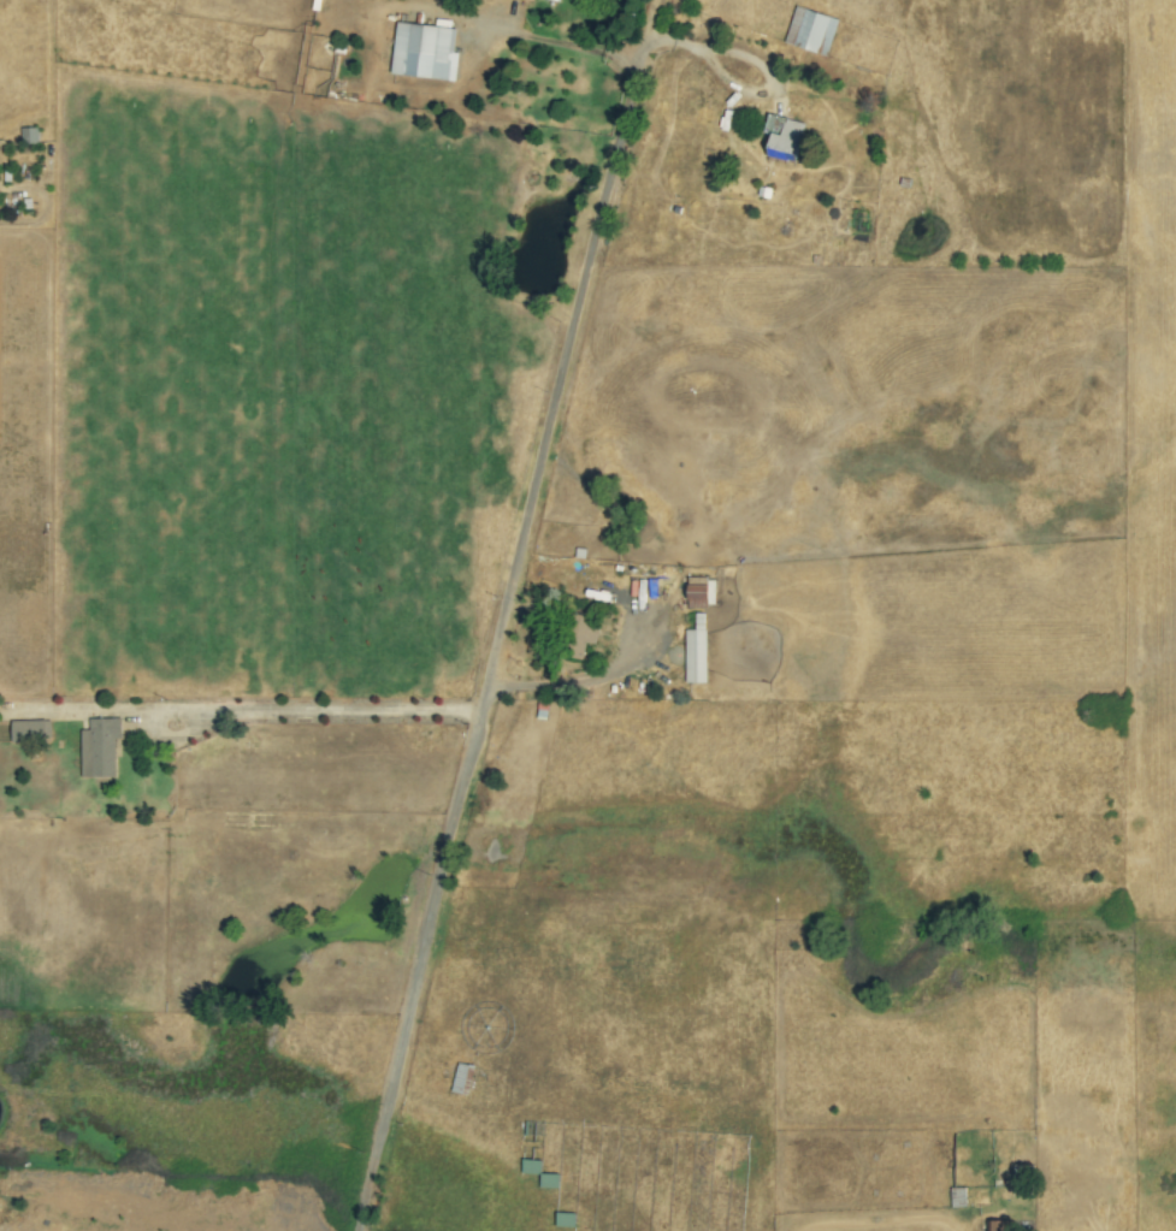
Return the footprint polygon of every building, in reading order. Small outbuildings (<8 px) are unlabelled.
[(827,55),(837,18),(794,6),(785,43),(827,55)] [(391,75),(455,81),(457,52),(454,52),(456,28),(396,22),(391,75)] [(796,164),(804,123),(767,116),(763,132),(770,134),(766,158),(796,164)] [(39,128),(20,128),(22,143),(39,143),(39,128)] [(687,578),(687,606),(715,605),(715,578),(687,578)] [(593,644),(601,621),(573,612),(561,655),(581,661),(586,643),(593,644)] [(685,682),(704,682),(705,614),(696,614),(695,631),(685,629),(685,682)] [(81,729),(81,777),(116,777),(114,738),(122,738),(120,718),(89,718),(89,729),(81,729)] [(11,721),(11,741),(49,741),(49,721),(11,721)] [(540,1160),(521,1160),(521,1173),(539,1174),(539,1172),(540,1172),(540,1160)] [(559,1188),(559,1174),(539,1173),(539,1188),(559,1188)] [(575,1213),(555,1213),(555,1226),(574,1227),(575,1213)] [(987,1220),(987,1230),(1007,1230),(1007,1220),(987,1220)]
